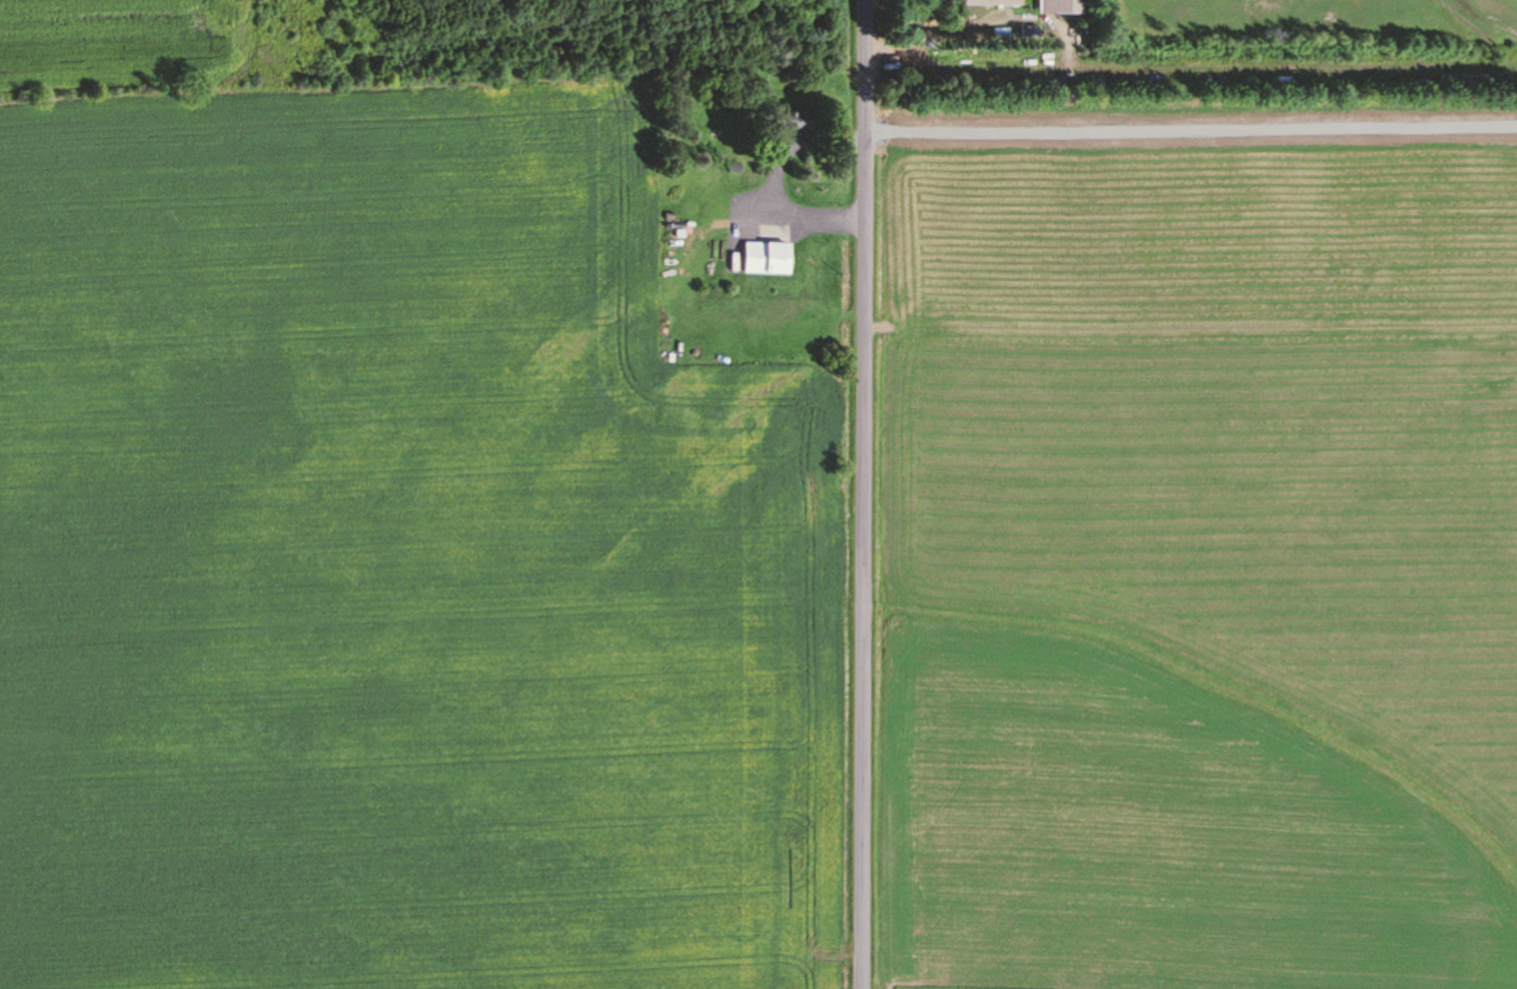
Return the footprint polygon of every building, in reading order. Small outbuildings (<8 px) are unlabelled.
[(1041,14),(1085,15),(1086,0),(1041,0),(1041,14)] [(726,183),(742,183),(742,163),(726,163),(726,183)] [(747,273),(792,273),(792,242),(747,242),(747,273)]
